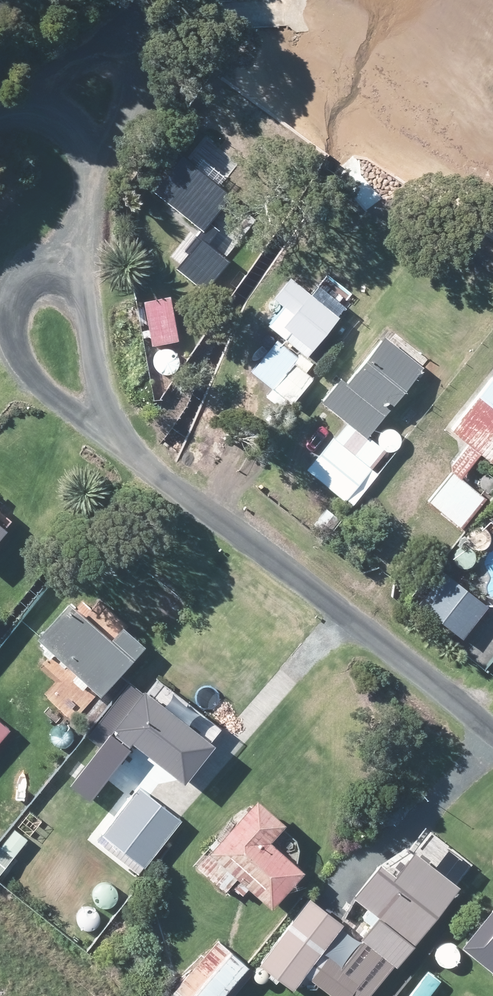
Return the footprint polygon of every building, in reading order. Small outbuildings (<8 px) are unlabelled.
[(180,269),(206,290),(229,261),(209,245),(220,232),(211,225),(231,199),(170,153),(145,186),(198,226),(182,244),(193,253),(180,269)] [(341,321),(289,280),(274,299),(285,308),(269,327),(309,360),(341,321)] [(179,342),(169,299),(144,304),(154,348),(179,342)] [(323,404),(347,423),(307,471),(344,501),(385,451),(367,437),(422,370),(386,341),(348,388),(341,382),(323,404)] [(277,342),(251,374),(274,393),(300,360),(277,342)] [(454,428),(492,460),(492,381),(454,428)] [(452,471),(428,501),(461,528),(486,498),(452,471)] [(450,577),(425,607),(461,637),(486,607),(450,577)] [(69,607),(38,641),(101,698),(146,649),(125,629),(111,645),(69,607)] [(102,723),(113,732),(71,785),(90,800),(133,747),(186,787),(217,746),(133,682),(102,723)] [(139,791),(103,839),(144,870),(181,822),(139,791)] [(304,874),(272,845),(286,830),(256,804),(211,854),(241,880),(273,909),(304,874)] [(412,856),(395,879),(375,864),(351,896),(381,918),(344,968),(327,955),(310,978),(333,995),(371,995),(394,965),(401,970),(460,891),(412,856)] [(343,927),(310,900),(259,961),(293,988),(343,927)] [(463,950),(492,974),(492,912),(463,950)] [(217,945),(174,995),(224,995),(247,969),(217,945)]
